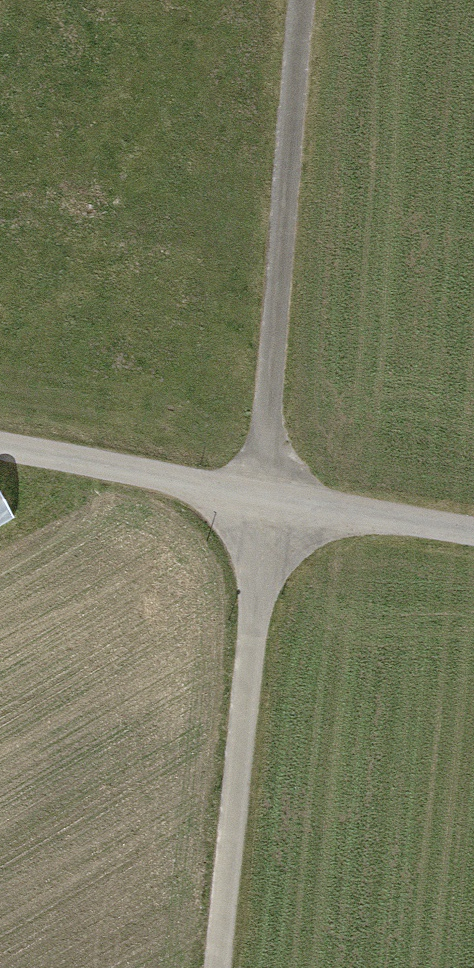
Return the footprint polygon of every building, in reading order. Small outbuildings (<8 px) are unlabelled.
[(17,519),(0,487),(0,528),(17,519)]
